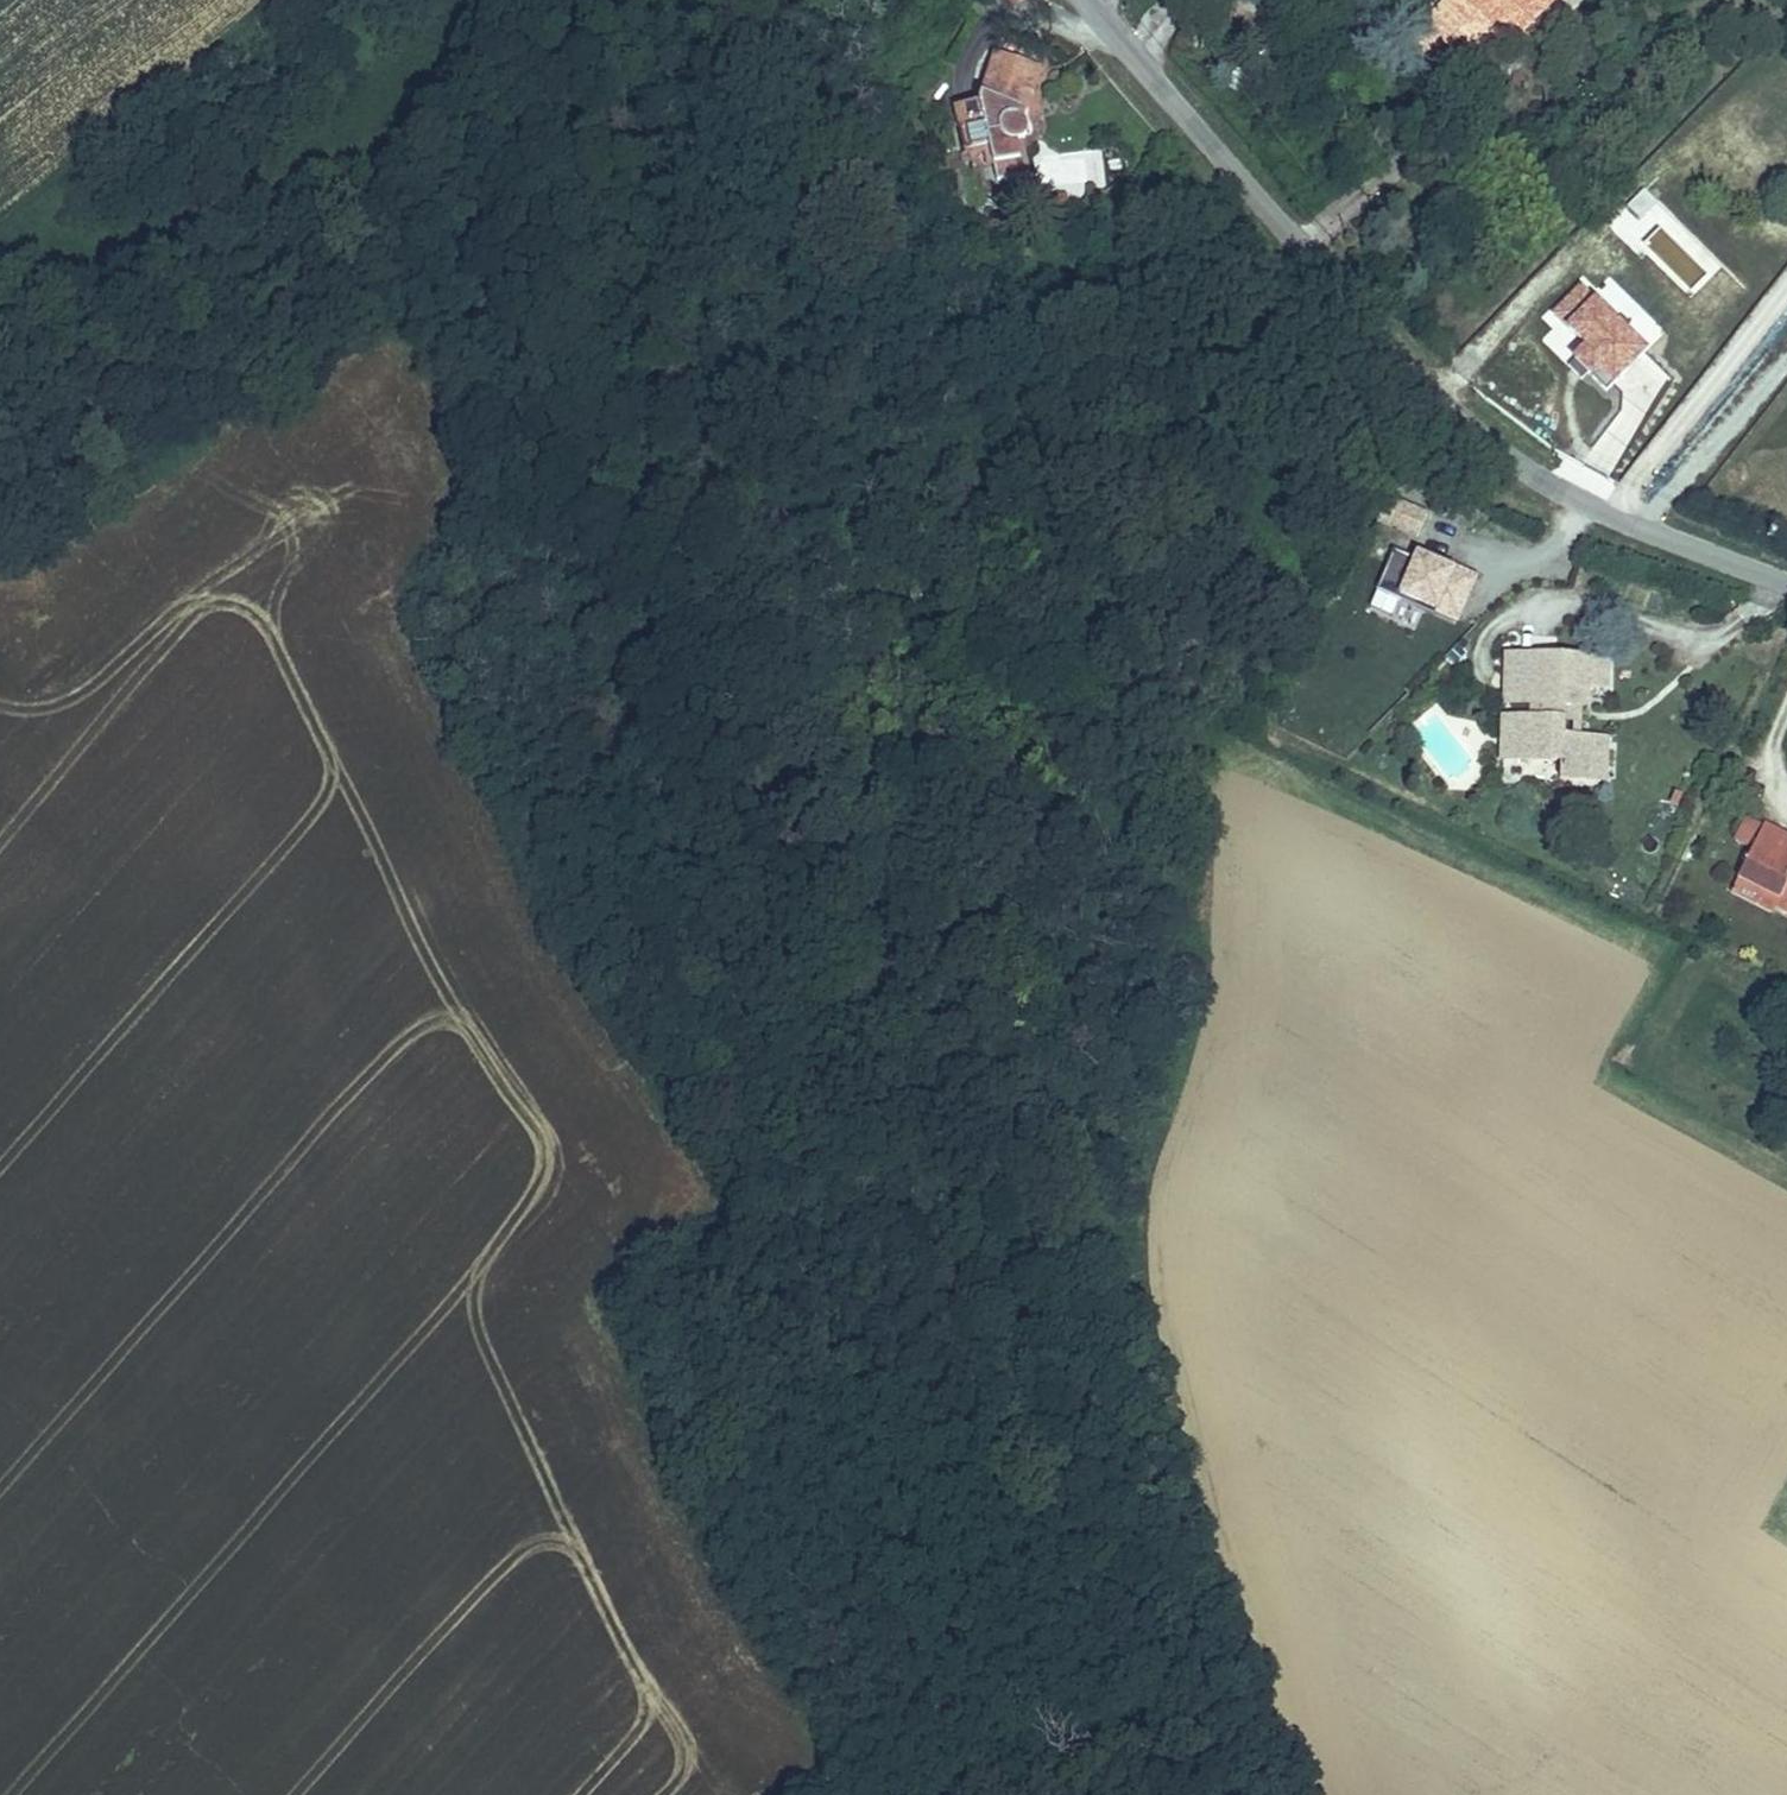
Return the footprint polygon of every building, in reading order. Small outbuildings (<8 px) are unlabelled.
[(1385,27),(1413,57),(1440,34),(1472,59),(1527,0),(1494,0),(1460,38),(1417,0),(1409,0),(1385,27)] [(1494,0),(1417,0),(1460,38),(1494,0)] [(983,179),(1011,171),(1001,134),(1015,125),(1013,110),(1004,111),(1009,87),(1016,86),(1026,59),(982,43),(969,86),(933,104),(947,145),(968,139),(983,179)] [(1033,223),(1044,225),(1055,216),(1056,194),(1032,193),(1033,223)] [(1461,618),(1478,575),(1392,541),(1374,584),(1461,618)] [(1484,694),(1509,696),(1510,649),(1486,649),(1484,694)] [(1540,761),(1570,762),(1572,723),(1541,722),(1541,711),(1541,689),(1560,689),(1563,689),(1564,671),(1582,670),(1582,649),(1510,649),(1509,696),(1507,707),(1502,707),(1501,744),(1539,745),(1540,761)] [(1561,711),(1560,689),(1541,689),(1541,711),(1561,711)] [(1480,743),(1501,744),(1502,707),(1481,708),(1480,743)] [(1572,723),(1570,762),(1589,762),(1591,724),(1572,723)] [(1728,848),(1772,873),(1767,881),(1786,891),(1786,821),(1752,802),(1728,848)] [(1772,873),(1728,848),(1719,865),(1761,890),(1767,881),(1772,873)]
